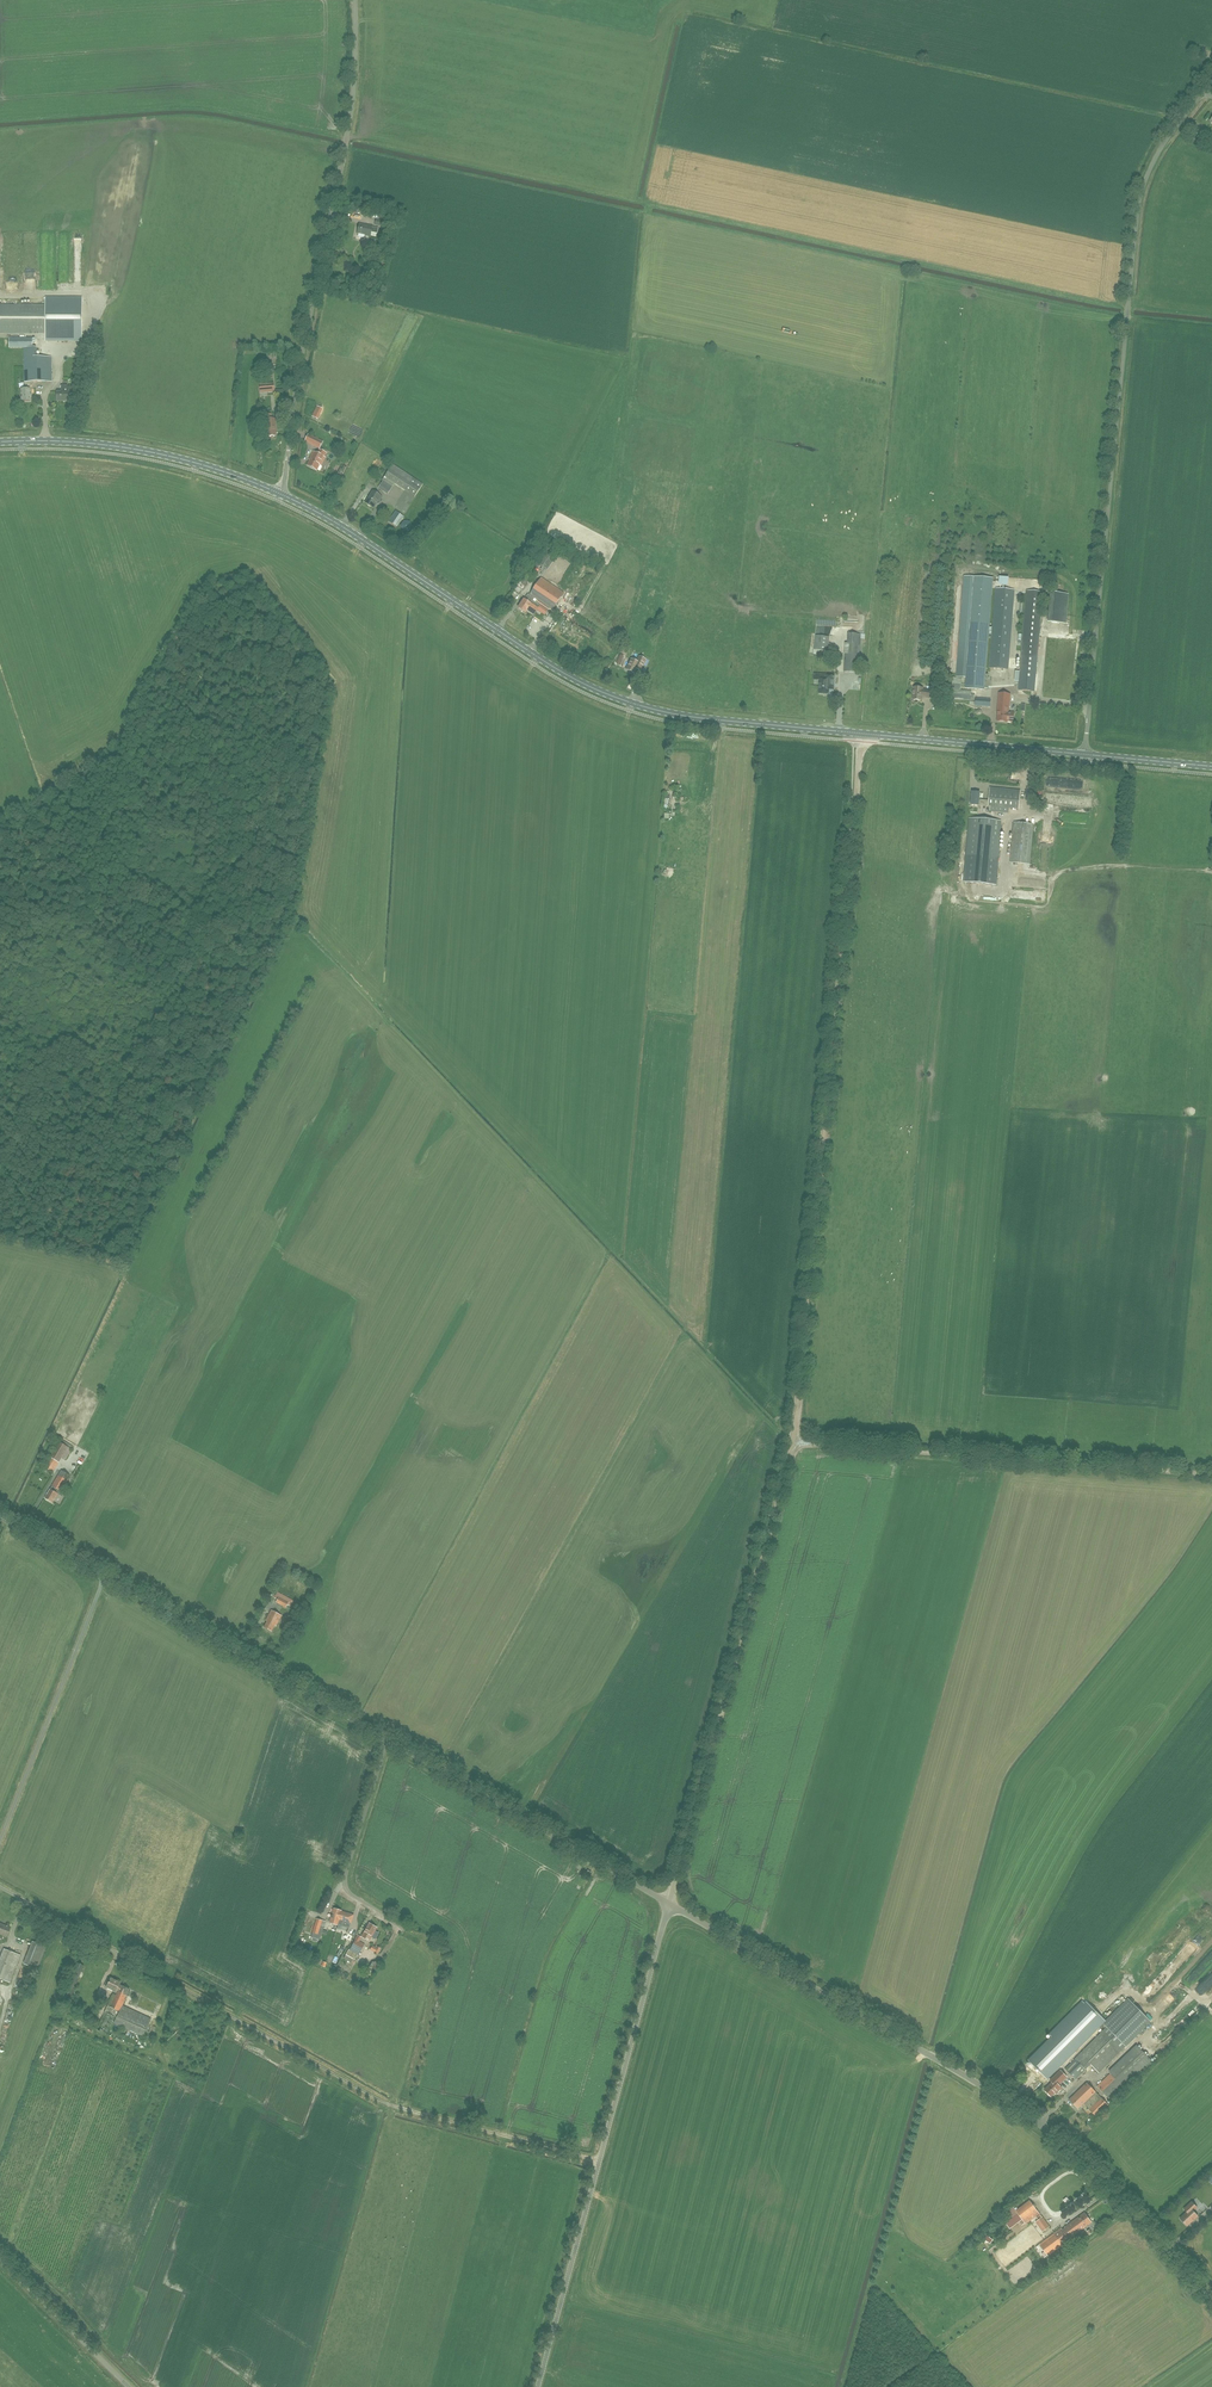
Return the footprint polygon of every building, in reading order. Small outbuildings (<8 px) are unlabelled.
[(1195,46),(1193,53),(1203,56),(1205,49),(1195,46)] [(377,233),(378,229),(372,227),(372,226),(369,225),(368,226),(359,224),(357,234),(370,236),(371,232),(377,233)] [(44,334),(44,341),(81,341),(81,298),(44,298),(44,305),(0,305),(0,333),(44,334)] [(30,382),(52,382),(51,357),(36,358),(36,348),(32,348),(32,338),(9,339),(9,348),(23,348),(24,389),(21,390),(21,401),(30,401),(30,382)] [(272,375),(272,367),(259,368),(260,371),(263,371),(263,375),(272,375)] [(273,383),(259,384),(259,392),(274,391),(273,383)] [(75,393),(75,387),(67,387),(67,385),(61,385),(61,392),(56,392),(56,401),(70,401),(70,393),(75,393)] [(321,408),(317,406),(312,416),(316,418),(321,408)] [(271,414),(268,414),(262,415),(263,426),(267,425),(268,436),(276,436),(275,430),(276,430),(275,418),(271,419),(271,414)] [(310,444),(319,448),(322,442),(314,438),(308,435),(305,441),(310,444)] [(319,455),(313,452),(310,457),(311,458),(307,466),(316,470),(319,465),(322,466),(324,460),(323,459),(324,457),(322,457),(325,453),(321,451),(319,455)] [(382,481),(392,487),(394,484),(405,491),(413,479),(392,465),(382,481)] [(373,492),(365,503),(373,509),(376,504),(377,505),(382,497),(373,492)] [(397,527),(409,510),(407,508),(408,506),(402,502),(401,504),(400,503),(388,521),(397,527)] [(402,528),(410,531),(413,523),(405,520),(402,528)] [(546,570),(557,555),(544,546),(533,561),(546,570)] [(569,587),(571,589),(582,570),(575,566),(562,588),(566,591),(569,587)] [(537,576),(538,570),(528,568),(527,574),(537,576)] [(992,578),(974,577),(964,576),(956,677),(966,678),(965,689),(984,690),(992,578)] [(552,610),(564,593),(546,581),(541,578),(529,595),(528,594),(524,599),(518,608),(525,613),(527,611),(533,615),(538,609),(540,605),(533,601),(534,598),(552,610)] [(989,668),(1008,669),(1014,590),(995,588),(989,668)] [(1026,591),(1020,672),(1015,672),(1014,682),(1019,682),(1018,690),(1034,692),(1042,592),(1026,591)] [(1066,624),(1068,594),(1050,593),(1048,622),(1066,624)] [(829,636),(816,634),(814,653),(820,653),(820,649),(827,650),(829,636)] [(844,671),(859,672),(861,639),(864,639),(864,635),(848,634),(848,644),(846,644),(844,671)] [(1044,697),(1059,698),(1062,638),(1047,637),(1044,697)] [(650,649),(653,644),(643,639),(640,643),(650,649)] [(626,656),(620,654),(615,663),(621,666),(626,656)] [(641,671),(646,660),(639,657),(636,662),(631,659),(626,670),(634,674),(636,669),(641,671)] [(834,690),(834,684),(834,676),(826,676),(826,680),(820,680),(819,694),(823,694),(824,695),(826,695),(827,694),(828,694),(829,689),(834,690)] [(971,694),(971,691),(960,690),(961,678),(953,677),(952,700),(971,701),(971,700),(975,701),(975,695),(971,694)] [(929,698),(930,691),(923,690),(923,688),(914,687),(913,700),(922,701),(922,698),(929,698)] [(1014,713),(1008,712),(1010,694),(999,693),(997,713),(998,713),(997,721),(1007,722),(1013,722),(1014,713)] [(975,706),(982,706),(990,707),(991,700),(976,699),(975,706)] [(979,805),(982,805),(988,806),(988,807),(990,807),(990,812),(1008,813),(1008,808),(1019,809),(1020,791),(990,788),(989,801),(979,800),(980,793),(972,792),(971,805),(979,805)] [(995,885),(1001,822),(970,819),(964,882),(995,885)] [(1033,824),(1014,823),(1010,863),(1030,864),(1033,824)] [(72,1450),(73,1446),(61,1439),(44,1467),(53,1472),(62,1458),(65,1460),(72,1450)] [(61,1492),(70,1476),(61,1470),(52,1486),(45,1498),(53,1502),(59,1491),(61,1492)] [(258,1596),(260,1593),(251,1587),(249,1590),(258,1596)] [(277,1599),(276,1602),(286,1608),(287,1605),(290,1606),(293,1601),(277,1592),(274,1598),(277,1599)] [(276,1626),(281,1616),(271,1610),(266,1620),(267,1621),(264,1627),(271,1631),(275,1625),(276,1626)] [(341,1911),(333,1908),(329,1923),(337,1925),(339,1919),(351,1923),(353,1915),(341,1911)] [(323,1928),(325,1921),(316,1918),(311,1936),(320,1939),(321,1935),(322,1936),(321,1939),(324,1940),(325,1936),(325,1937),(327,1929),(323,1928)] [(371,1924),(369,1923),(361,1937),(369,1941),(376,1927),(375,1926),(375,1925),(372,1923),(371,1924)] [(10,1928),(0,1924),(0,1934),(7,1937),(10,1928)] [(331,1942),(338,1944),(341,1934),(332,1932),(331,1935),(333,1936),(331,1942)] [(353,1958),(354,1955),(355,1953),(359,1955),(365,1944),(355,1939),(350,1949),(349,1949),(340,1966),(342,1967),(346,1960),(348,1960),(346,1963),(351,1965),(352,1963),(351,1962),(353,1959),(353,1958)] [(34,1960),(42,1962),(48,1946),(33,1941),(26,1963),(32,1965),(34,1960)] [(374,1946),(371,1950),(379,1954),(381,1950),(374,1946)] [(120,1983),(111,1978),(107,1987),(116,1991),(115,1993),(117,1993),(116,1995),(113,1994),(96,2030),(108,2035),(114,2023),(120,2026),(116,2033),(125,2037),(129,2030),(142,2036),(151,2019),(122,2006),(125,1999),(124,1999),(126,1995),(128,1996),(129,1996),(130,1994),(131,1992),(130,1991),(128,1990),(129,1989),(128,1989),(127,1987),(125,1985),(123,1985),(121,1986),(120,1986),(119,1985),(120,1983)] [(1171,1995),(1164,2002),(1167,2005),(1174,1998),(1171,1995)] [(1104,2024),(1108,2029),(1065,2069),(1076,2080),(1086,2070),(1091,2065),(1099,2074),(1152,2024),(1129,2000),(1104,2024)] [(1096,2010),(1103,2015),(1109,2005),(1102,2000),(1096,2010)] [(1048,2078),(1061,2065),(1060,2065),(1102,2023),(1081,2002),(1049,2035),(1052,2037),(1029,2060),(1048,2078)] [(137,2009),(153,2016),(154,2012),(139,2006),(137,2009)] [(1157,2008),(1151,2013),(1155,2018),(1161,2013),(1157,2008)] [(1137,2046),(1117,2066),(1097,2086),(1112,2101),(1153,2061),(1137,2046)] [(1058,2085),(1067,2077),(1060,2070),(1052,2078),(1054,2081),(1045,2090),(1051,2096),(1057,2091),(1057,2092),(1061,2088),(1058,2085)] [(1096,2116),(1108,2105),(1087,2082),(1069,2100),(1078,2109),(1084,2103),(1089,2109),(1096,2116)] [(1026,2224),(1040,2214),(1030,2200),(1015,2211),(1026,2224)] [(1193,2211),(1197,2207),(1192,2202),(1184,2209),(1187,2212),(1180,2218),(1187,2226),(1198,2216),(1193,2211)] [(1069,2239),(1091,2222),(1084,2213),(1065,2227),(1065,2228),(1062,2230),(1061,2228),(1040,2244),(1048,2256),(1070,2240),(1069,2239)] [(1045,2217),(1037,2221),(1043,2232),(1051,2227),(1045,2217)]
